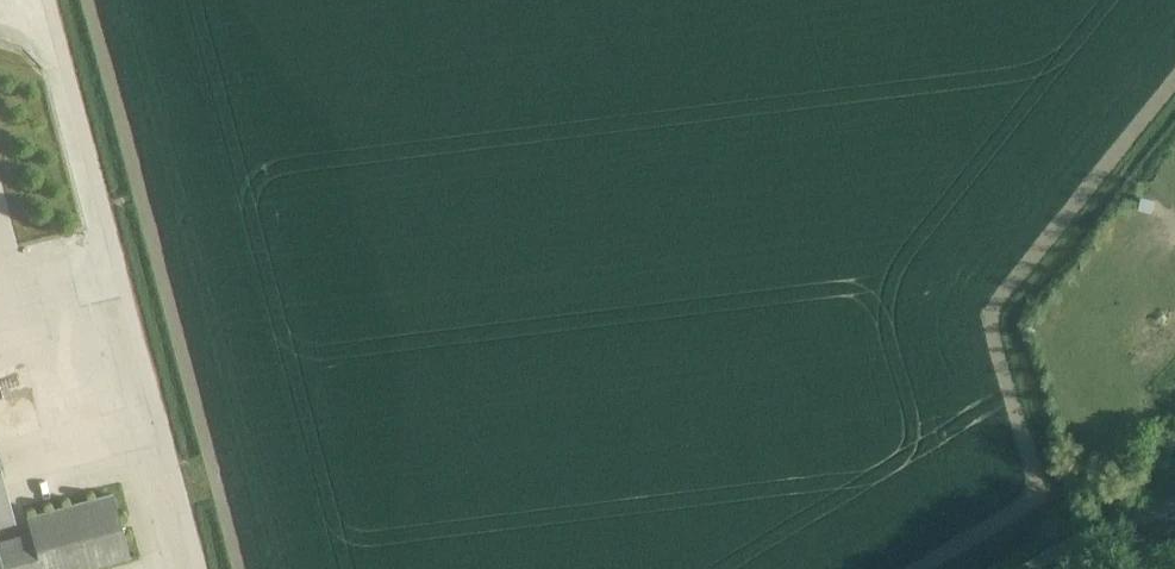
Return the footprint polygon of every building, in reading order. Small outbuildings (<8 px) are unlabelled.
[(15,518),(0,464),(0,522),(15,518)] [(129,554),(113,492),(30,515),(34,530),(0,539),(0,568),(73,568),(129,554)]
